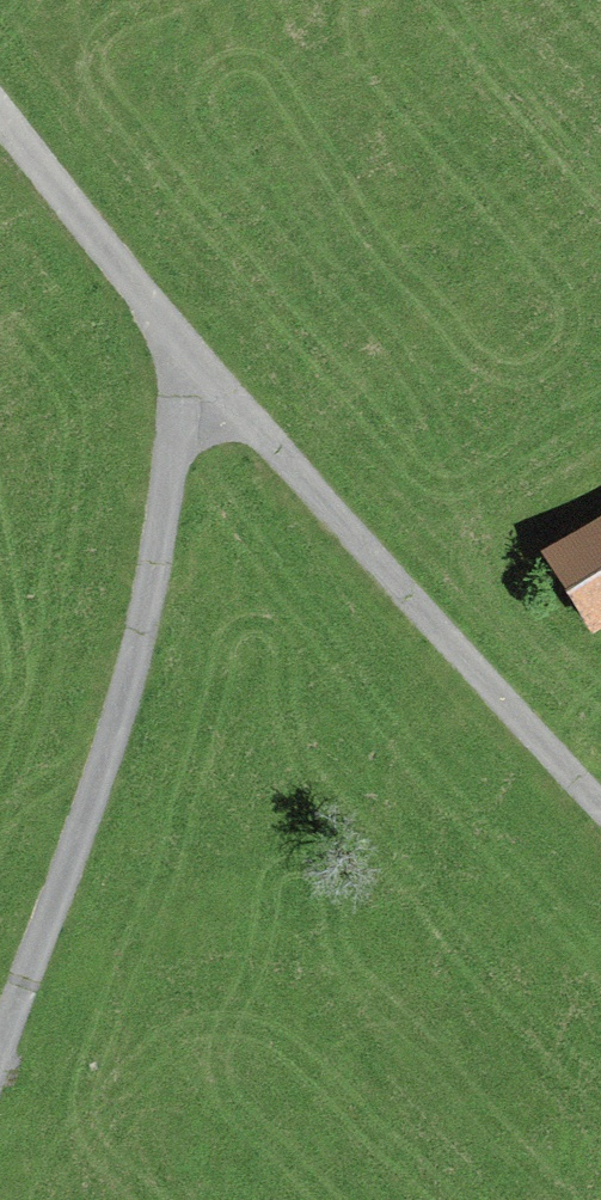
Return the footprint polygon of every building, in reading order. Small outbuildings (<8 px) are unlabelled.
[(541,554),(592,637),(600,632),(600,518),(541,554)]
